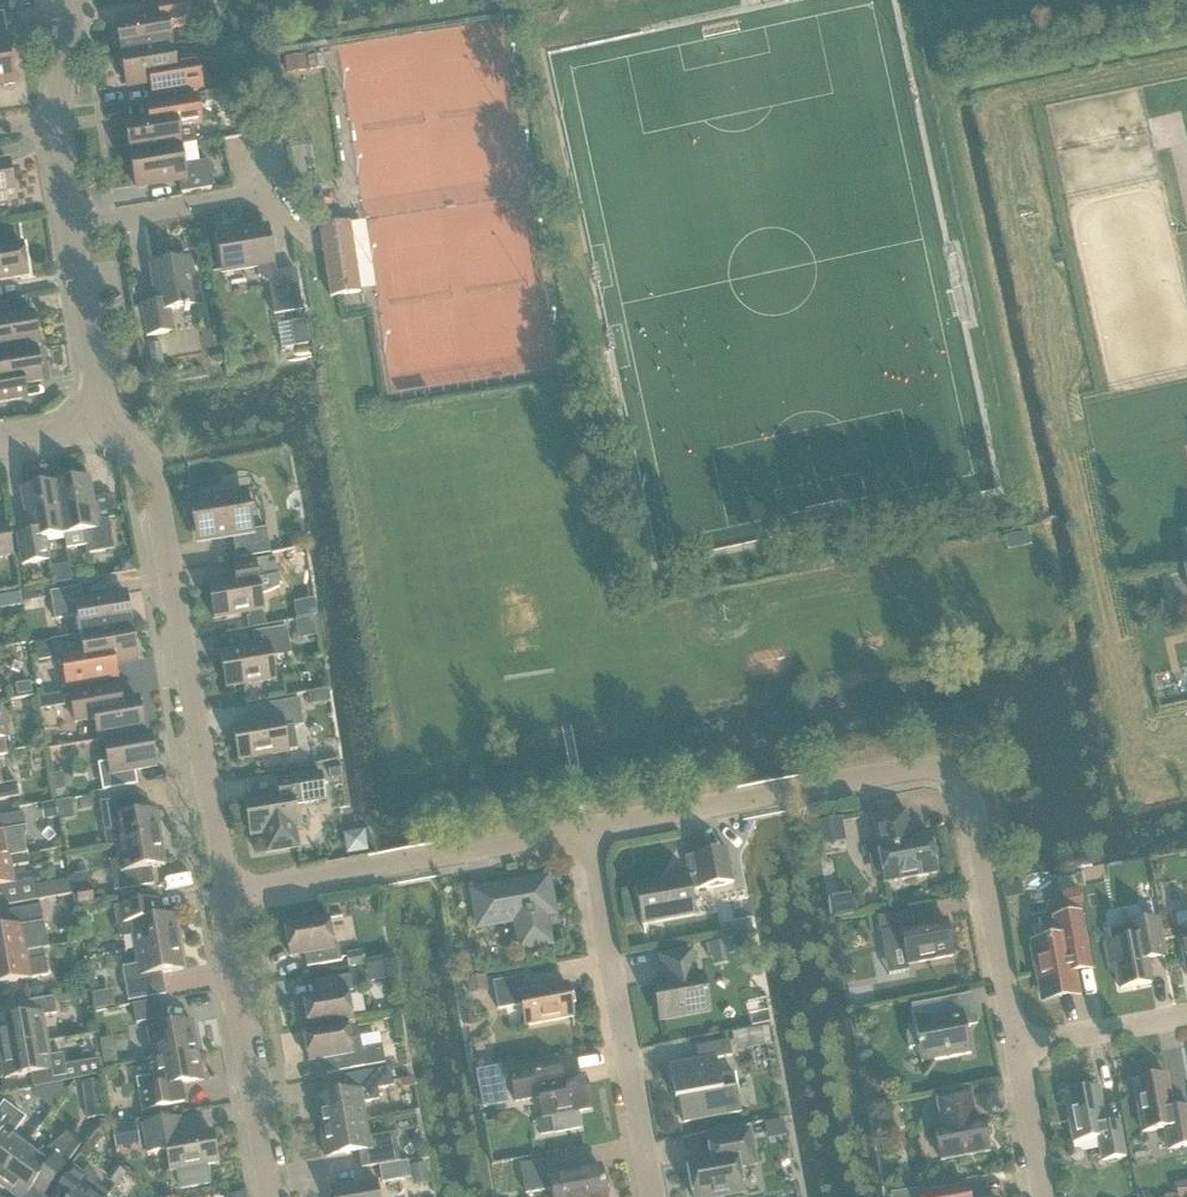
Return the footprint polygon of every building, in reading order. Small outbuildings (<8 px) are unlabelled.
[(122,54),(173,46),(170,26),(192,22),(188,0),(169,0),(158,2),(160,15),(116,22),(122,54)] [(16,83),(8,36),(4,12),(0,13),(0,86),(16,83)] [(173,46),(122,54),(127,86),(170,79),(172,93),(203,88),(198,60),(176,63),(173,46)] [(323,56),(308,57),(309,68),(324,67),(323,56)] [(305,57),(286,59),(287,73),(306,71),(305,57)] [(125,123),(130,154),(181,146),(179,128),(201,124),(197,97),(166,102),(169,116),(125,123)] [(196,144),(181,146),(130,154),(136,186),(179,179),(181,193),(212,188),(207,161),(199,162),(196,144)] [(14,197),(8,164),(0,165),(0,207),(8,206),(7,198),(14,197)] [(320,228),(331,296),(361,291),(350,223),(320,228)] [(223,272),(239,269),(257,266),(259,276),(268,283),(273,315),(303,310),(296,269),(275,273),(268,227),(217,235),(223,272)] [(23,244),(0,248),(0,280),(28,275),(23,244)] [(198,304),(190,259),(150,266),(156,303),(141,305),(147,336),(174,332),(170,309),(198,304)] [(36,346),(40,346),(34,313),(10,317),(8,302),(0,304),(0,353),(36,346)] [(294,341),(308,339),(304,315),(291,317),(294,341)] [(21,399),(18,385),(42,381),(36,346),(0,353),(0,403),(21,399)] [(87,478),(56,483),(64,534),(67,549),(85,546),(86,554),(114,549),(109,519),(114,519),(110,496),(91,499),(87,478)] [(45,538),(64,534),(56,483),(24,488),(31,532),(17,534),(22,565),(49,560),(45,538)] [(233,535),(237,560),(271,555),(266,528),(250,531),(243,492),(194,500),(201,540),(233,535)] [(13,556),(8,525),(0,527),(0,558),(13,556)] [(242,564),(245,579),(208,585),(214,619),(251,612),(264,610),(262,595),(280,587),(275,558),(242,564)] [(80,635),(132,626),(127,594),(83,601),(80,587),(50,592),(55,620),(77,616),(80,635)] [(37,598),(35,589),(21,591),(23,600),(37,598)] [(10,606),(21,605),(19,593),(8,595),(10,606)] [(266,625),(264,610),(251,612),(251,617),(247,617),(249,628),(266,625)] [(137,657),(132,626),(80,635),(83,652),(61,656),(66,687),(96,681),(94,664),(137,657)] [(272,657),(291,654),(287,627),(254,633),(256,648),(220,654),(226,688),(276,679),(272,657)] [(99,741),(105,740),(144,733),(138,698),(123,701),(120,684),(68,694),(73,723),(95,719),(99,741)] [(238,760),(288,751),(284,729),(303,725),(299,699),(266,705),(268,720),(232,727),(238,760)] [(8,754),(5,739),(9,739),(4,712),(0,712),(0,756),(8,754)] [(156,766),(150,732),(144,733),(105,740),(109,762),(99,764),(104,791),(138,784),(135,770),(156,766)] [(339,763),(328,765),(330,776),(340,774),(339,763)] [(251,834),(265,832),(268,851),(297,846),(293,827),(298,826),(294,804),(317,800),(312,775),(277,781),(279,795),(245,801),(251,834)] [(0,780),(0,800),(19,797),(16,782),(1,784),(0,780)] [(117,845),(161,837),(156,810),(142,812),(139,795),(100,802),(105,831),(114,830),(117,845)] [(872,817),(884,883),(937,873),(930,834),(911,838),(906,811),(872,817)] [(27,854),(24,840),(26,834),(23,813),(0,817),(0,859),(27,854)] [(161,837),(117,845),(119,860),(109,861),(114,891),(154,884),(151,867),(165,865),(161,837)] [(726,849),(693,855),(697,875),(636,887),(643,924),(694,914),(690,890),(733,882),(726,849)] [(0,859),(0,886),(14,883),(11,867),(28,864),(27,854),(0,859)] [(544,913),(554,912),(547,877),(473,891),(479,925),(516,919),(519,939),(528,945),(549,942),(544,913)] [(37,901),(71,894),(69,880),(34,886),(37,901)] [(135,949),(179,942),(174,915),(159,917),(156,899),(113,906),(117,925),(119,938),(132,935),(135,949)] [(44,949),(48,948),(41,906),(10,912),(12,927),(0,929),(0,957),(44,949)] [(878,917),(882,938),(901,934),(907,964),(952,955),(946,919),(911,926),(908,911),(878,917)] [(1086,948),(1080,913),(1054,918),(1058,938),(1032,943),(1042,995),(1077,988),(1070,952),(1086,948)] [(285,926),(290,956),(304,953),(307,967),(342,961),(339,946),(333,947),(328,918),(285,926)] [(1110,963),(1116,962),(1118,975),(1120,988),(1151,983),(1145,951),(1162,947),(1157,919),(1133,924),(1109,928),(1112,942),(1106,943),(1110,963)] [(1186,976),(1186,927),(1178,929),(1186,976)] [(183,969),(179,942),(135,949),(140,980),(125,983),(128,1002),(167,995),(163,973),(183,969)] [(44,949),(0,957),(0,984),(48,975),(45,959),(44,949)] [(654,984),(660,1019),(709,1010),(702,975),(696,976),(692,951),(661,957),(665,982),(654,984)] [(303,998),(309,1026),(352,1019),(347,992),(353,991),(350,975),(315,982),(318,995),(303,998)] [(525,1026),(573,1017),(567,983),(525,991),(523,976),(493,982),(498,1009),(522,1005),(525,1026)] [(47,1041),(43,1016),(57,1013),(54,997),(19,1003),(21,1017),(0,1020),(0,1050),(47,1041)] [(971,1013),(970,1011),(952,1014),(949,998),(911,1005),(914,1021),(906,1032),(909,1048),(918,1047),(921,1062),(970,1053),(965,1027),(970,1026),(971,1013)] [(135,1024),(162,1019),(159,1000),(132,1005),(135,1024)] [(153,1059),(198,1051),(193,1022),(148,1030),(153,1059)] [(326,1074),(385,1064),(382,1045),(362,1049),(360,1038),(350,1039),(347,1024),(304,1032),(309,1061),(323,1058),(326,1074)] [(669,1066),(675,1099),(679,1098),(683,1122),(741,1111),(734,1072),(720,1075),(716,1058),(732,1055),(729,1040),(695,1046),(698,1060),(669,1066)] [(0,1050),(0,1052),(5,1079),(31,1074),(34,1087),(63,1082),(60,1068),(52,1070),(47,1041),(0,1050)] [(198,1051),(153,1059),(156,1077),(137,1080),(142,1111),(173,1105),(170,1086),(203,1080),(198,1051)] [(321,1128),(366,1120),(363,1103),(379,1100),(377,1089),(394,1086),(391,1067),(346,1075),(349,1093),(316,1099),(321,1128)] [(484,1106),(506,1101),(500,1068),(478,1072),(484,1106)] [(579,1111),(590,1109),(584,1076),(543,1083),(540,1068),(510,1074),(515,1101),(539,1097),(543,1118),(550,1116),(553,1134),(582,1128),(579,1111)] [(1166,1075),(1133,1082),(1142,1132),(1164,1128),(1168,1149),(1186,1146),(1186,1107),(1173,1110),(1166,1075)] [(1105,1125),(1098,1088),(1064,1094),(1073,1142),(1098,1137),(1102,1160),(1126,1156),(1119,1123),(1105,1125)] [(941,1160),(989,1151),(982,1118),(973,1120),(972,1112),(974,1112),(970,1093),(937,1099),(942,1125),(935,1127),(941,1160)] [(29,1142),(15,1132),(25,1119),(4,1103),(0,1108),(0,1181),(29,1142)] [(208,1164),(218,1163),(212,1131),(174,1138),(171,1119),(142,1125),(148,1154),(167,1150),(170,1171),(175,1170),(179,1191),(212,1184),(208,1164)] [(366,1120),(321,1128),(326,1157),(358,1151),(361,1168),(400,1161),(395,1133),(369,1138),(366,1120)] [(756,1164),(750,1129),(716,1135),(719,1155),(687,1162),(694,1196),(697,1196),(713,1194),(713,1196),(743,1191),(738,1167),(756,1164)] [(29,1142),(0,1181),(0,1184),(17,1196),(25,1196),(31,1189),(42,1196),(49,1187),(82,1142),(68,1132),(43,1152),(29,1142)] [(554,1196),(606,1196),(600,1166),(556,1175),(553,1158),(520,1165),(525,1194),(552,1189),(554,1196)] [(382,1183),(410,1178),(408,1161),(379,1166),(382,1183)] [(110,1194),(97,1184),(96,1175),(87,1168),(83,1174),(75,1169),(54,1196),(108,1196),(110,1194)] [(376,1180),(332,1187),(333,1196),(379,1196),(376,1180)] [(951,1188),(918,1194),(919,1196),(953,1196),(951,1188)]
